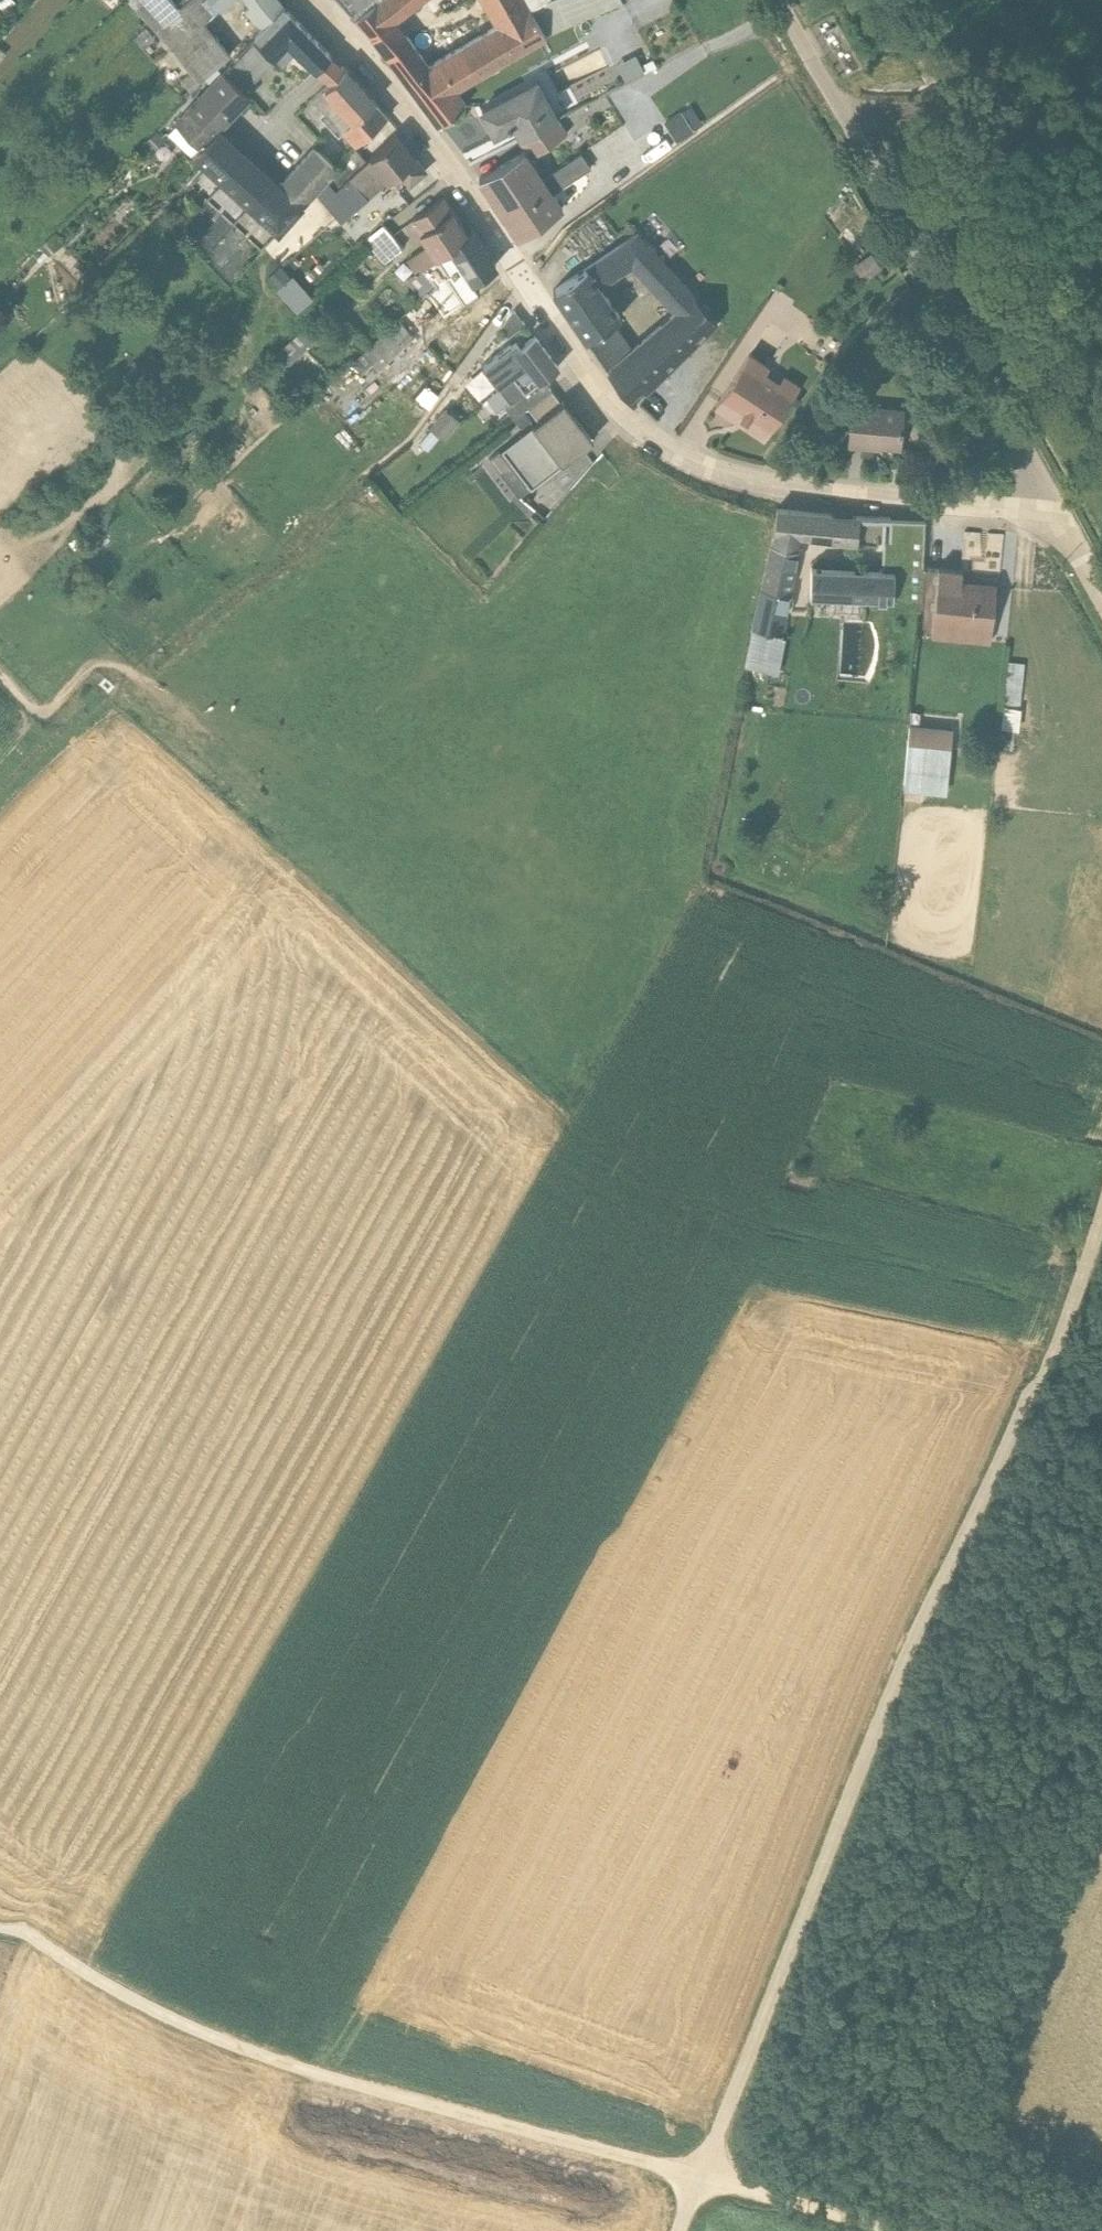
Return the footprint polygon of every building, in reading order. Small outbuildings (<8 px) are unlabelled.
[(272,0),(195,0),(179,14),(178,13),(177,14),(164,0),(135,0),(129,6),(127,8),(189,77),(180,85),(190,96),(204,84),(216,72),(230,59),(204,30),(237,1),(248,13),(243,17),(262,35),(283,13),(272,0)] [(371,42),(438,131),(468,109),(458,96),(546,43),(522,0),(477,0),(495,32),(429,71),(396,27),(432,0),(333,0),(371,42)] [(546,43),(622,6),(620,0),(559,0),(551,4),(549,0),(522,0),(546,43)] [(283,13),(262,35),(224,78),(244,98),(278,64),(303,86),(314,77),(330,61),(283,13)] [(144,36),(133,45),(143,56),(154,46),(144,36)] [(635,60),(616,70),(624,85),(643,76),(635,60)] [(344,73),(330,61),(314,77),(328,90),(344,73)] [(191,159),(218,132),(220,134),(250,104),(244,98),(224,78),(221,76),(220,77),(216,72),(204,84),(208,89),(173,125),(175,128),(167,137),(191,159)] [(356,152),(388,123),(344,73),(328,90),(312,109),(323,120),(342,138),(356,152)] [(558,122),(539,85),(481,116),(494,140),(513,130),(522,144),(557,123),(558,122)] [(157,94),(147,103),(161,118),(171,109),(157,94)] [(680,118),(663,129),(675,149),(693,137),(680,118)] [(342,138),(323,120),(319,123),(338,143),(342,138)] [(479,186),(498,215),(544,185),(530,163),(568,139),(557,123),(522,144),(518,147),(525,158),(479,186)] [(277,240),(315,199),(338,175),(313,152),(279,188),(220,134),(218,132),(191,159),(277,240)] [(165,142),(155,133),(143,145),(153,155),(165,142)] [(355,156),(338,175),(315,199),(341,229),(397,179),(407,192),(425,178),(397,142),(367,167),(355,156)] [(544,185),(498,215),(518,245),(564,214),(554,199),(590,174),(581,161),(544,185)] [(838,204),(829,218),(837,224),(847,209),(838,204)] [(415,280),(467,241),(444,206),(410,228),(427,252),(406,266),(415,280)] [(382,230),(365,248),(383,270),(403,255),(382,230)] [(40,246),(49,254),(63,240),(55,231),(40,246)] [(695,304),(696,303),(637,237),(584,273),(586,276),(554,297),(608,377),(607,378),(632,411),(715,327),(695,304)] [(461,296),(496,273),(472,238),(467,241),(415,280),(406,287),(421,305),(448,278),(461,296)] [(853,273),(865,288),(881,275),(871,262),(866,263),(853,273)] [(291,285),(280,272),(267,284),(296,318),(311,305),(292,283),(291,285)] [(351,370),(362,381),(373,371),(379,377),(414,344),(406,336),(422,321),(413,312),(351,370)] [(514,318),(500,336),(507,345),(524,331),(514,318)] [(273,362),(285,376),(324,340),(312,327),(273,362)] [(558,375),(534,343),(521,353),(516,348),(482,373),(510,410),(505,414),(513,426),(551,398),(543,387),(558,375)] [(767,442),(800,390),(784,380),(779,387),(766,378),(769,372),(750,359),(715,412),(734,425),(737,421),(767,442)] [(551,398),(513,426),(523,439),(562,412),(551,398)] [(903,410),(852,405),(847,449),(880,453),(880,450),(900,452),(903,410)] [(501,456),(531,494),(582,455),(593,447),(562,412),(523,439),(501,456)] [(445,416),(432,433),(445,443),(458,426),(445,416)] [(528,497),(498,459),(489,466),(519,504),(528,497)] [(922,577),(925,524),(777,515),(746,667),(780,674),(783,656),(781,656),(784,638),(781,637),(800,543),(883,553),(882,575),(812,573),(810,600),(889,604),(892,576),(922,577)] [(938,571),(931,637),(989,643),(995,583),(961,580),(961,573),(938,571)] [(1007,661),(1002,704),(1019,706),(1024,662),(1007,661)] [(1002,705),(999,728),(1017,730),(1019,707),(1002,705)] [(951,727),(908,723),(906,742),(908,742),(950,746),(951,727)] [(950,746),(908,742),(903,790),(946,795),(951,746),(950,746)]
